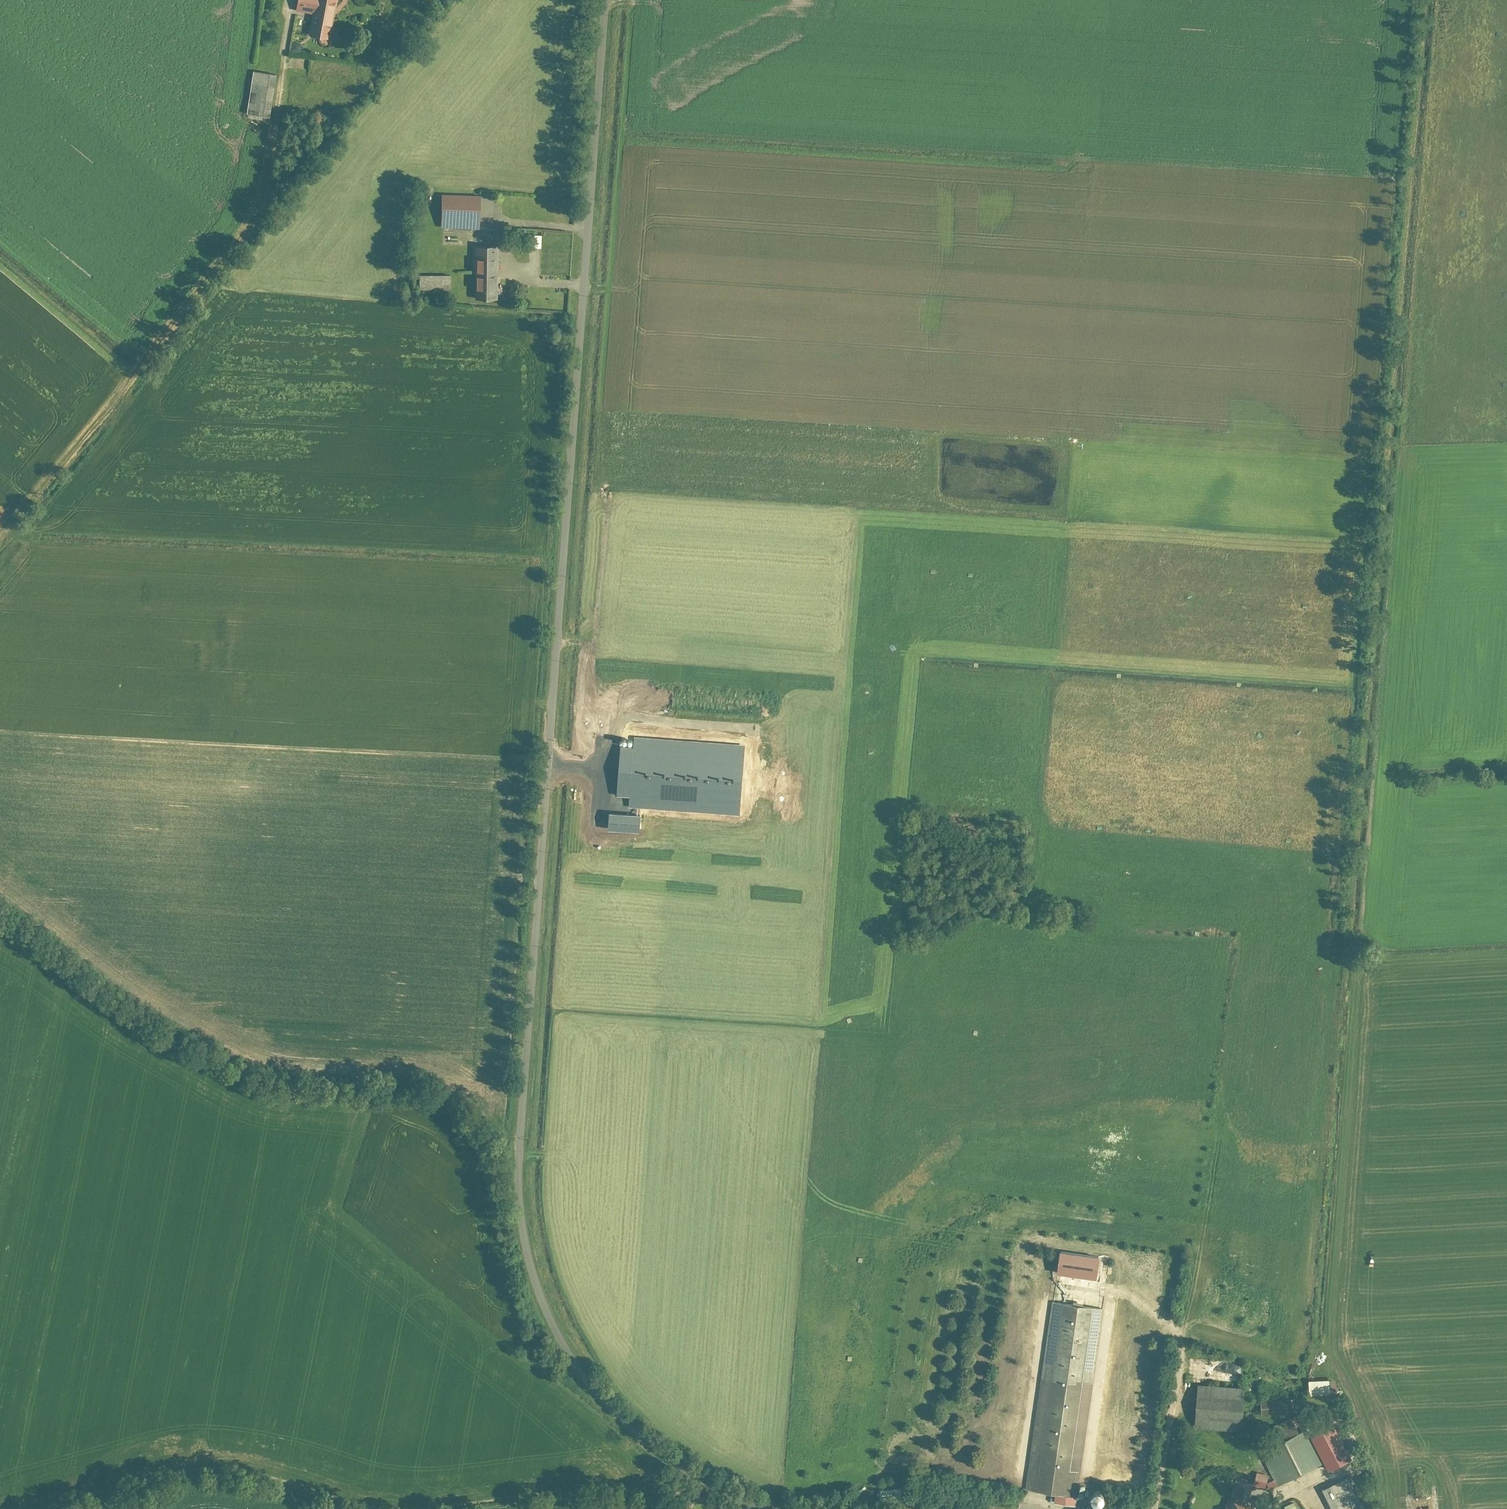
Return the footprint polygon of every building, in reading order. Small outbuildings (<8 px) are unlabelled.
[(329,40),(333,0),(300,0),(299,9),(316,10),(313,38),(329,40)] [(250,74),(247,114),(271,115),(274,75),(250,74)] [(475,194),(439,194),(439,233),(475,233),(475,194)] [(494,245),(473,244),(472,299),(493,300),(494,245)] [(443,276),(416,275),(416,280),(405,280),(405,293),(442,294),(443,276)] [(1105,1312),(1056,1305),(1028,1494),(1077,1501),(1105,1312)] [(1203,1388),(1200,1428),(1244,1431),(1247,1391),(1203,1388)] [(1337,1426),(1318,1435),(1316,1430),(1266,1454),(1281,1485),(1324,1465),(1328,1471),(1353,1459),(1337,1426)] [(1233,1480),(1226,1508),(1254,1508),(1255,1505),(1246,1503),(1250,1484),(1233,1480)] [(1327,1492),(1335,1508),(1366,1508),(1351,1480),(1327,1492)]
